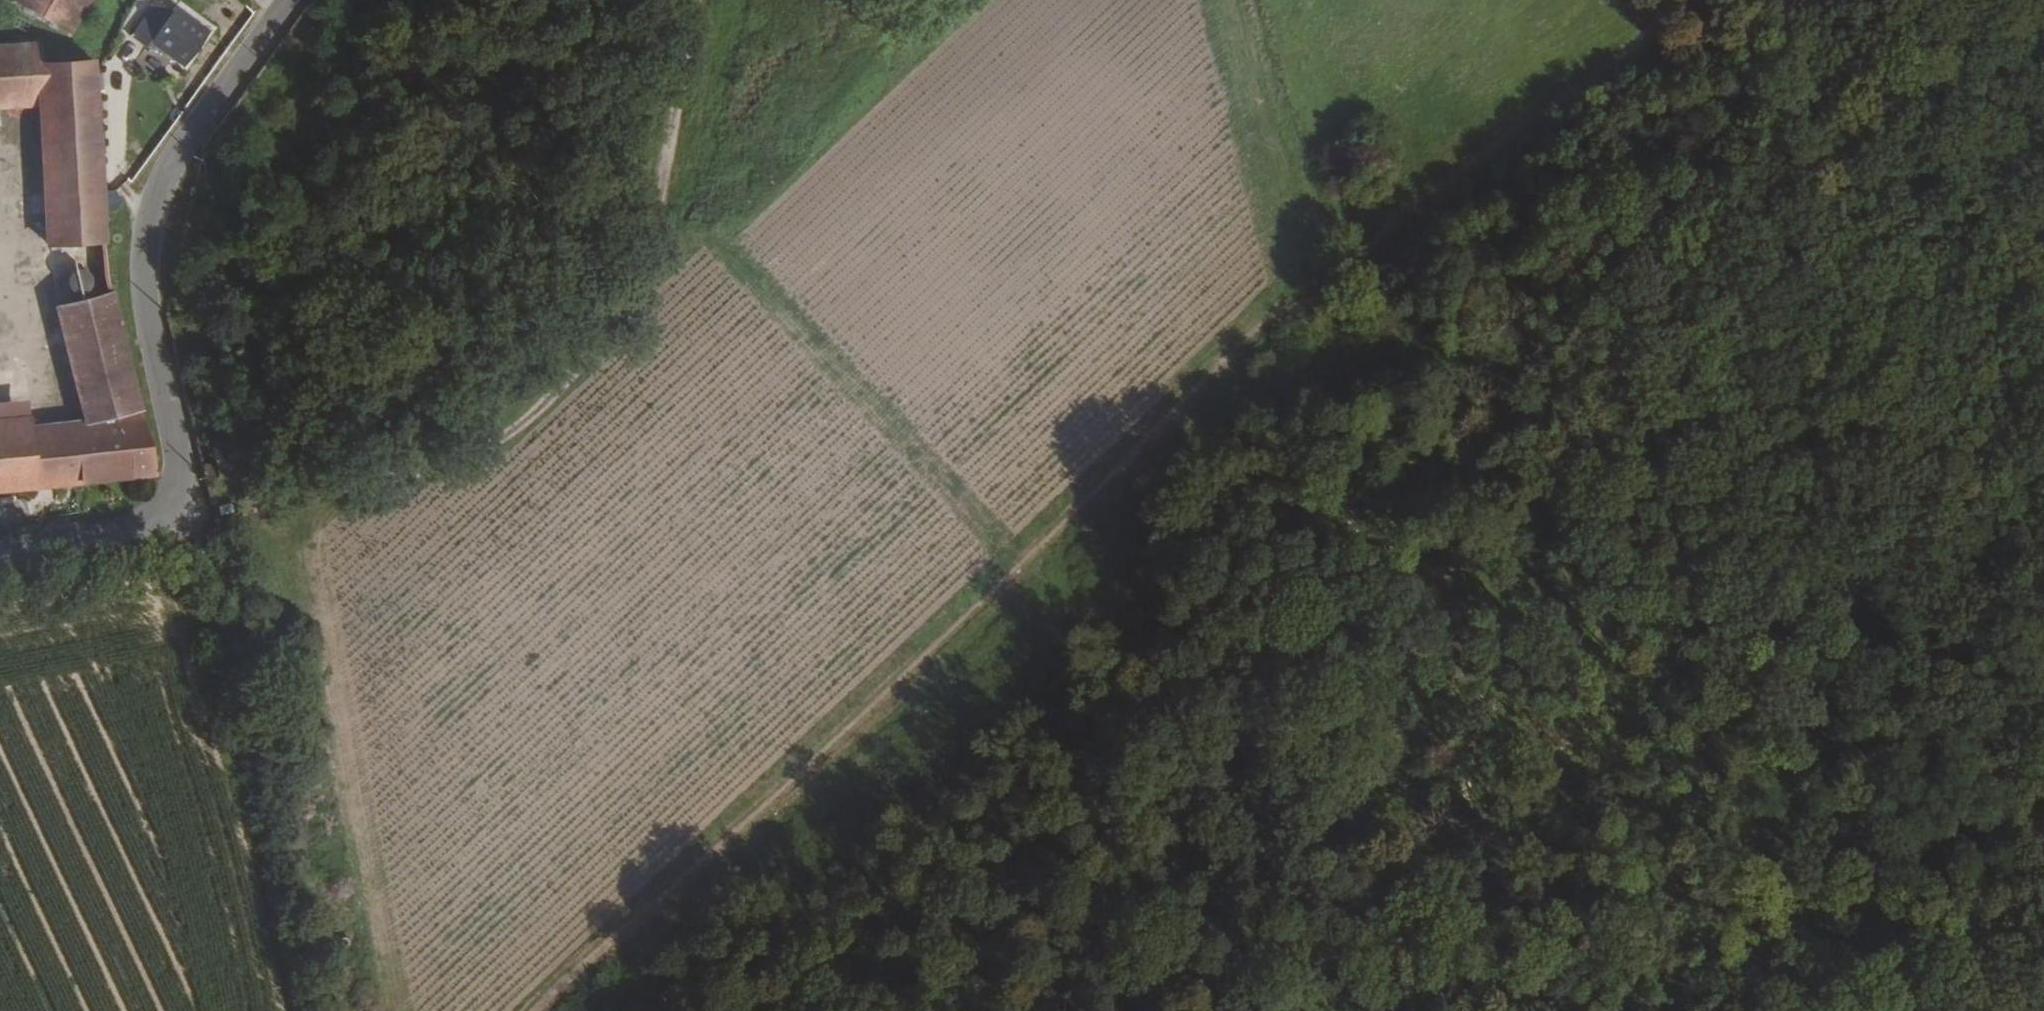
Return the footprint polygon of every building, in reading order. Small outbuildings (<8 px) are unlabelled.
[(20,2),(72,41),(103,0),(22,0),(20,2)] [(153,5),(131,44),(151,55),(154,49),(191,69),(212,31),(175,11),(173,16),(153,5)] [(92,69),(42,73),(40,48),(0,51),(0,111),(9,111),(9,129),(43,127),(51,249),(59,248),(102,244),(95,81),(94,69),(92,69)] [(53,311),(87,423),(108,417),(139,408),(110,296),(71,307),(53,311)] [(91,438),(33,441),(37,486),(156,474),(139,408),(108,417),(87,423),(91,438)] [(37,486),(33,441),(31,422),(0,425),(0,490),(37,486)]
